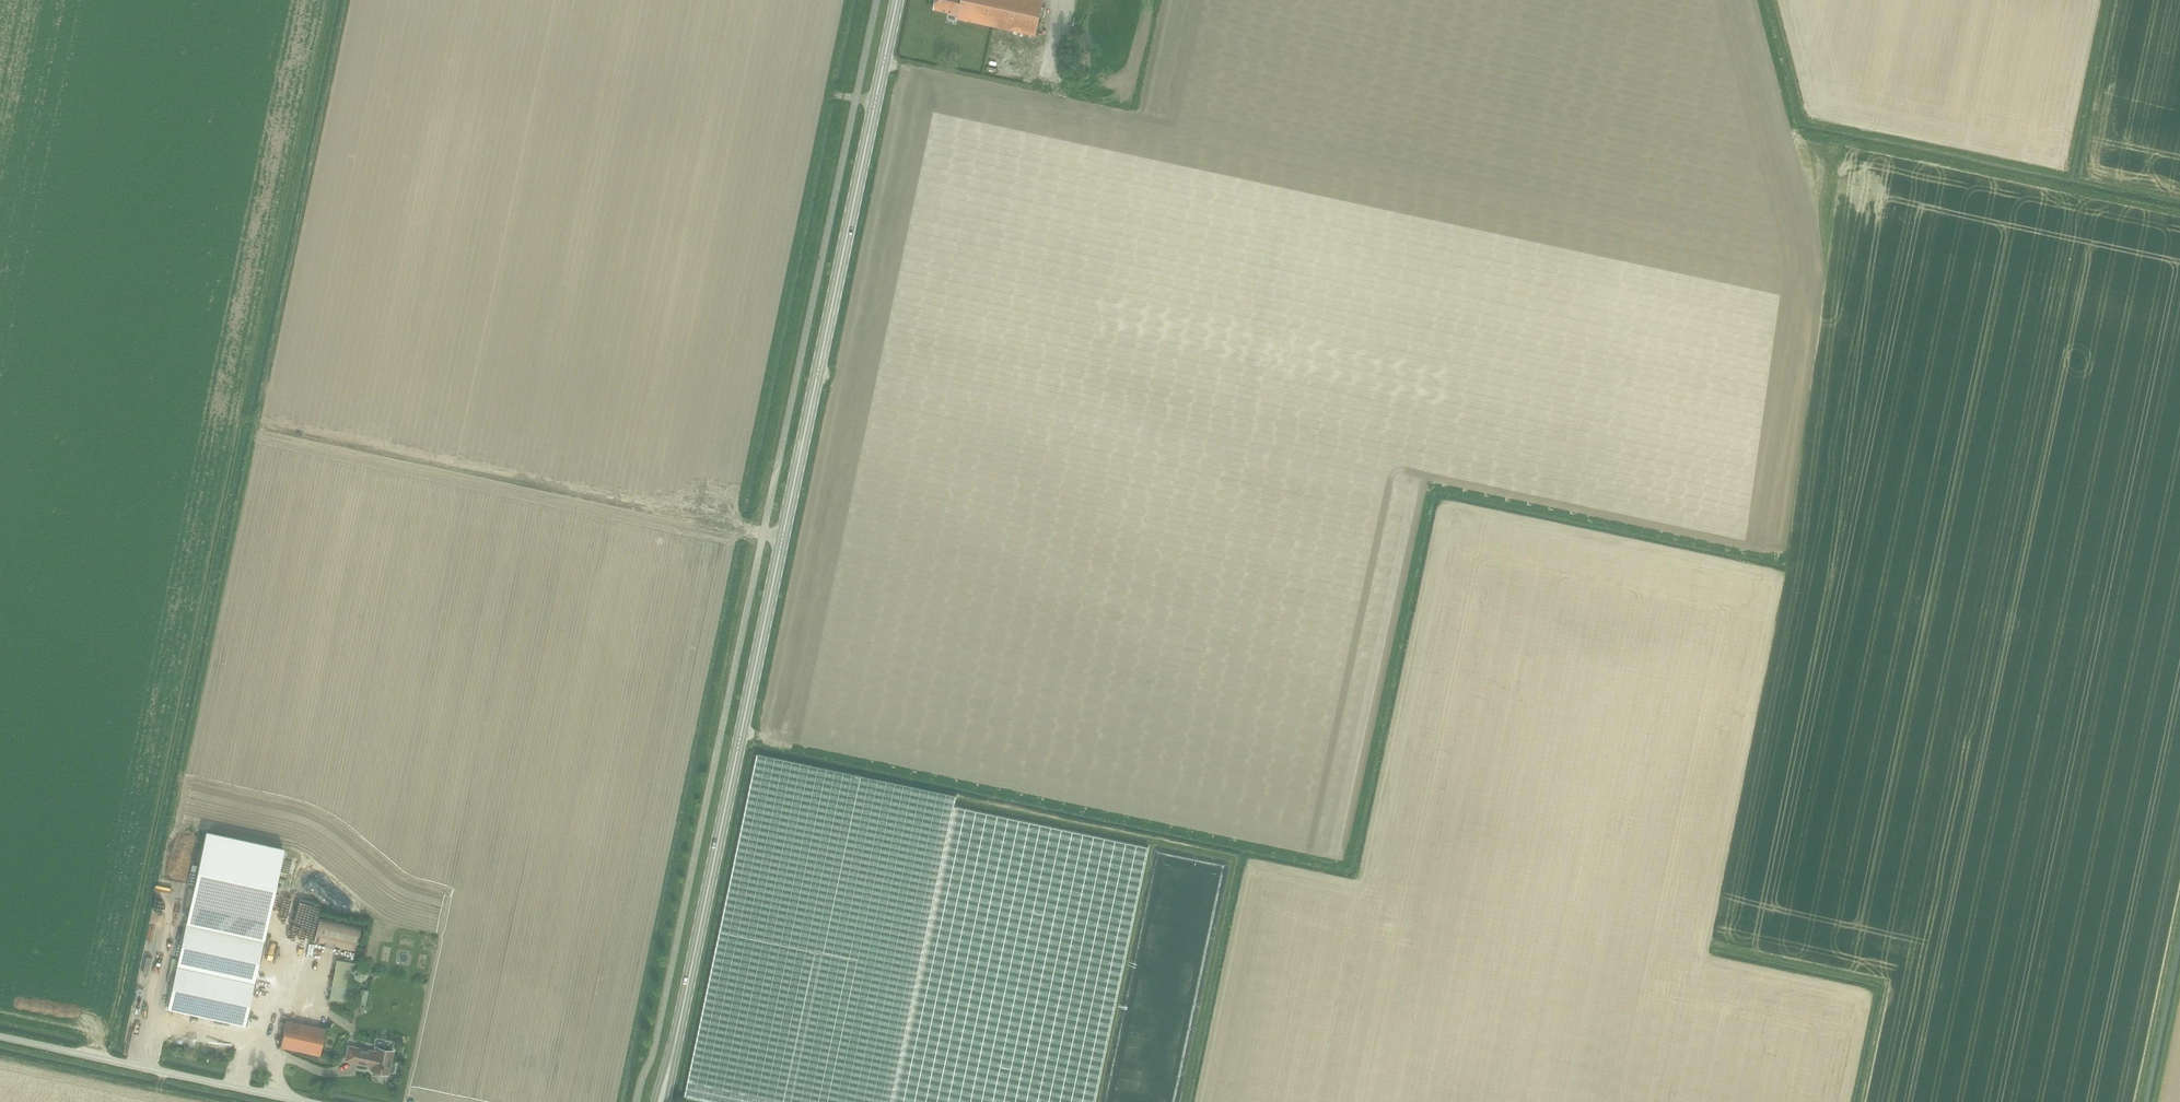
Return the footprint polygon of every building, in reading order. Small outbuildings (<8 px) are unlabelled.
[(958,18),(1036,35),(1037,33),(1044,0),(936,0),(934,9),(959,14),(958,18)] [(1149,847),(955,806),(957,795),(758,753),(685,1096),(713,1101),(1095,1101),(1149,847)] [(187,921),(186,923),(187,923),(264,940),(265,936),(285,847),(207,830),(193,894),(187,921)] [(321,915),(314,943),(324,945),(324,946),(334,949),(334,948),(356,953),(363,926),(321,915)] [(176,971),(168,1009),(246,1026),(264,940),(187,923),(179,959),(172,958),(170,969),(176,971)] [(329,1001),(345,1004),(346,1001),(348,1002),(355,963),(337,960),(329,1001)] [(300,1051),(318,1055),(321,1055),(327,1027),(286,1019),(280,1046),(300,1051)] [(349,1046),(346,1060),(368,1065),(368,1063),(373,1064),(371,1070),(389,1074),(389,1071),(394,1072),(396,1065),(391,1064),(394,1051),(376,1047),(375,1053),(371,1052),(371,1051),(349,1046)]
